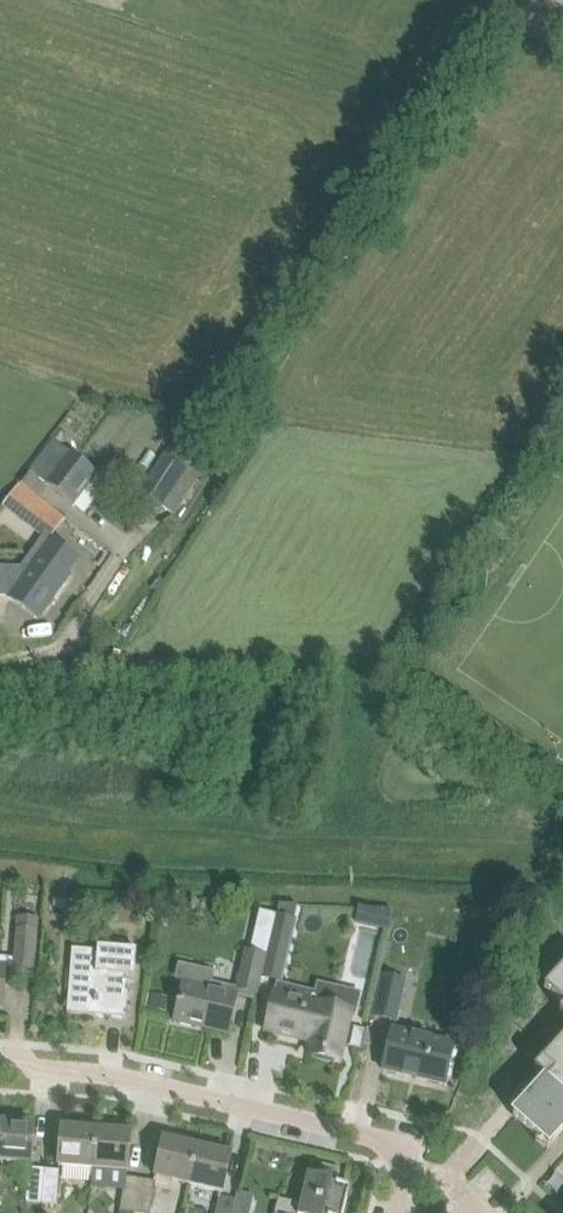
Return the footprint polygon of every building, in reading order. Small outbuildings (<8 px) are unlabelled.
[(190,466),(205,443),(182,428),(140,492),(175,516),(201,474),(190,466)] [(54,441),(21,484),(41,499),(50,488),(73,505),(97,474),(70,452),(69,453),(54,441)] [(142,481),(150,469),(140,462),(133,473),(127,469),(120,479),(133,487),(139,479),(142,481)] [(50,507),(44,515),(57,524),(63,517),(50,507)] [(10,595),(9,597),(39,618),(70,574),(40,552),(30,566),(20,581),(0,581),(0,595),(10,595)] [(279,904),(263,977),(282,981),(298,904),(279,904)] [(33,968),(36,929),(37,918),(17,916),(13,967),(33,968)] [(127,1018),(129,993),(130,979),(134,980),(136,951),(96,947),(96,951),(72,949),(67,1013),(127,1018)] [(264,957),(245,952),(237,988),(256,992),(264,957)] [(238,994),(211,988),(214,972),(179,964),(175,979),(184,981),(174,1022),(204,1029),(205,1024),(229,1030),(238,994)] [(395,1018),(404,980),(406,969),(393,966),(391,977),(382,975),(374,1014),(395,1018)] [(545,990),(562,1006),(562,970),(545,990)] [(339,1060),(345,1037),(351,1011),(331,1006),(326,996),(323,995),(278,983),(267,1030),(312,1040),(309,1053),(339,1060)] [(151,996),(148,1009),(164,1013),(167,1000),(151,996)] [(445,1085),(450,1061),(455,1042),(393,1028),(383,1070),(445,1085)] [(513,1118),(548,1149),(562,1133),(562,1040),(534,1072),(545,1082),(513,1118)] [(32,1149),(34,1125),(0,1122),(0,1161),(31,1163),(32,1149)] [(59,1166),(93,1168),(96,1130),(62,1127),(59,1166)] [(127,1171),(128,1157),(130,1133),(96,1130),(93,1168),(127,1171)] [(189,1184),(197,1147),(164,1139),(155,1177),(189,1184)] [(222,1192),(226,1178),(231,1155),(197,1147),(189,1184),(222,1192)] [(349,1189),(336,1185),(340,1169),(311,1162),(301,1204),(279,1199),(275,1212),(344,1212),(349,1189)] [(42,1203),(44,1169),(29,1168),(27,1202),(42,1203)] [(57,1204),(59,1171),(44,1169),(42,1203),(57,1204)] [(126,1177),(120,1212),(134,1212),(135,1212),(140,1179),(126,1177)] [(140,1179),(135,1212),(137,1212),(151,1212),(156,1182),(140,1179)] [(234,1205),(235,1200),(220,1197),(216,1212),(232,1212),(234,1205)]
